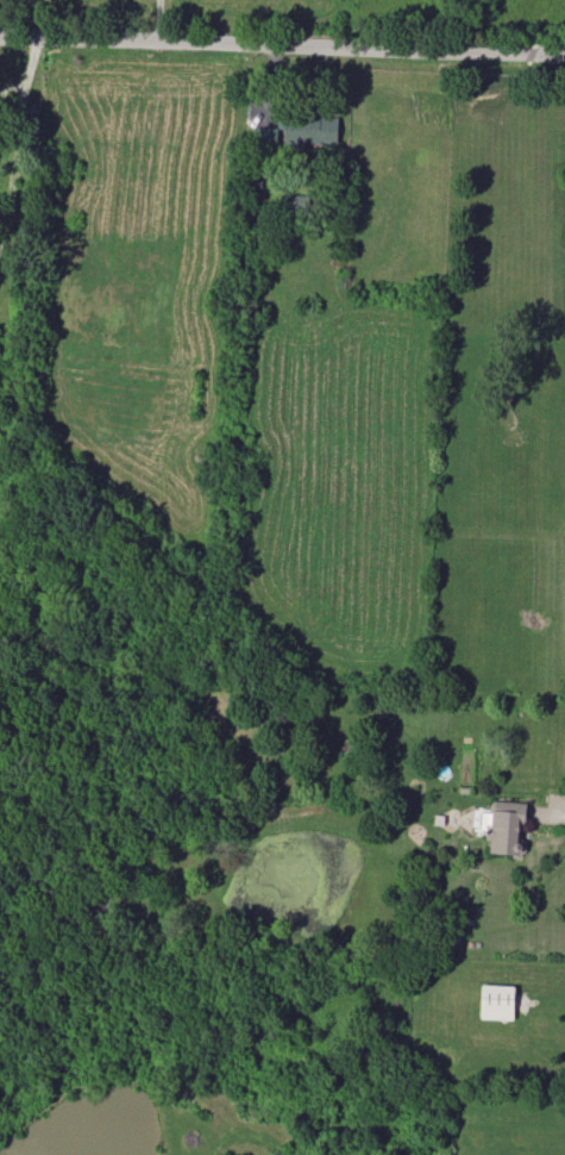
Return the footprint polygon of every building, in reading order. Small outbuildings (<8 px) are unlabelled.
[(337,147),(338,117),(284,116),(284,128),(253,128),(252,145),(337,147)] [(307,195),(279,195),(279,216),(306,216),(307,195)] [(490,853),(524,855),(525,812),(486,811),(485,841),(490,841),(490,853)] [(513,1019),(514,986),(482,985),(481,1018),(513,1019)]
